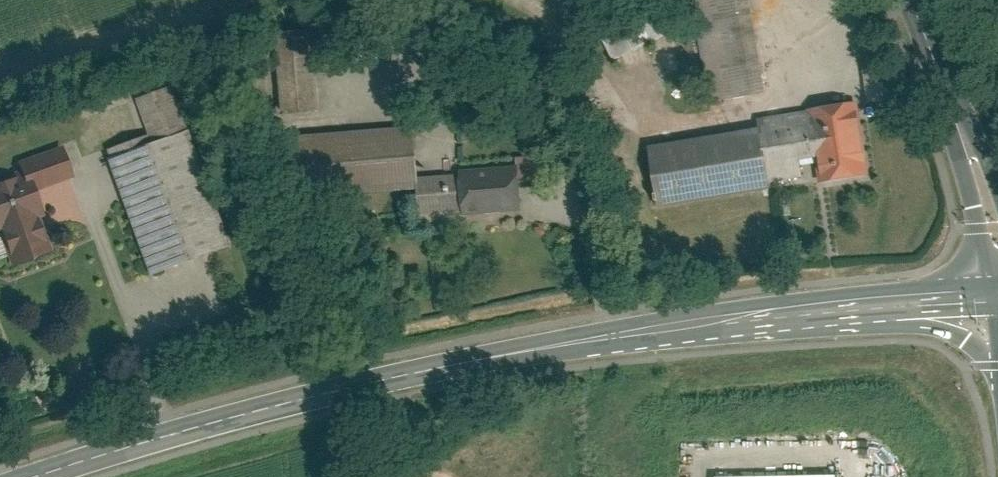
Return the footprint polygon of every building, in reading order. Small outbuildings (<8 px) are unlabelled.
[(759,0),(700,0),(718,98),(775,88),(759,0)] [(611,31),(623,56),(660,40),(648,15),(611,31)] [(320,86),(317,30),(290,32),(291,51),(288,51),(290,87),(320,86)] [(869,60),(875,99),(899,95),(893,56),(869,60)] [(147,96),(163,141),(203,127),(187,82),(147,96)] [(870,116),(867,99),(818,107),(819,112),(769,120),(770,127),(777,172),(813,166),(811,158),(826,155),(830,181),(879,173),(876,155),(880,155),(873,116),(870,116)] [(423,126),(352,130),(356,191),(427,186),(426,176),(423,126)] [(163,141),(121,155),(163,274),(244,245),(203,127),(163,141)] [(770,127),(663,144),(672,202),(779,185),(777,172),(770,127)] [(80,173),(70,143),(23,158),(28,173),(33,188),(47,183),(80,173)] [(547,180),(546,155),(528,156),(528,164),(529,181),(547,180)] [(474,168),(477,208),(531,204),(529,181),(528,164),(474,168)] [(0,182),(0,227),(1,230),(8,227),(49,214),(56,211),(47,183),(33,188),(28,173),(0,182)] [(428,209),(472,206),(470,173),(426,176),(427,186),(428,209)] [(49,214),(8,227),(20,263),(61,250),(49,214)]
